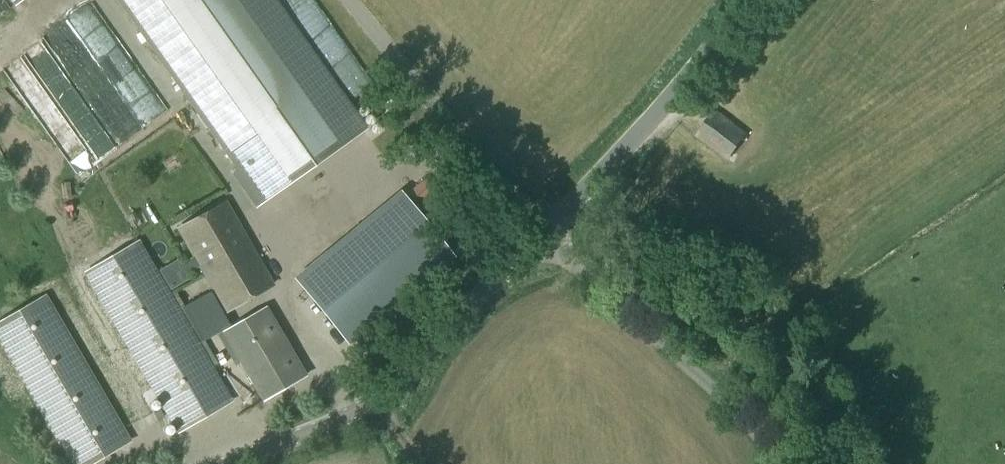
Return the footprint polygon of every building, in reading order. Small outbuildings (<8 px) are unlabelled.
[(263,200),(362,129),(271,0),(121,0),(230,153),(263,200)] [(390,99),(380,106),(385,113),(395,106),(390,99)] [(727,160),(745,135),(716,112),(697,137),(727,160)] [(348,342),(452,257),(401,195),(368,222),(377,233),(306,291),(348,342)] [(225,312),(273,285),(226,204),(179,231),(225,312)] [(465,235),(475,246),(484,237),(475,227),(465,235)] [(175,430),(228,401),(140,240),(87,269),(175,430)] [(129,442),(44,297),(0,323),(0,341),(72,463),(91,463),(129,442)] [(277,349),(257,314),(223,334),(233,351),(262,402),(304,378),(285,345),(277,349)]
